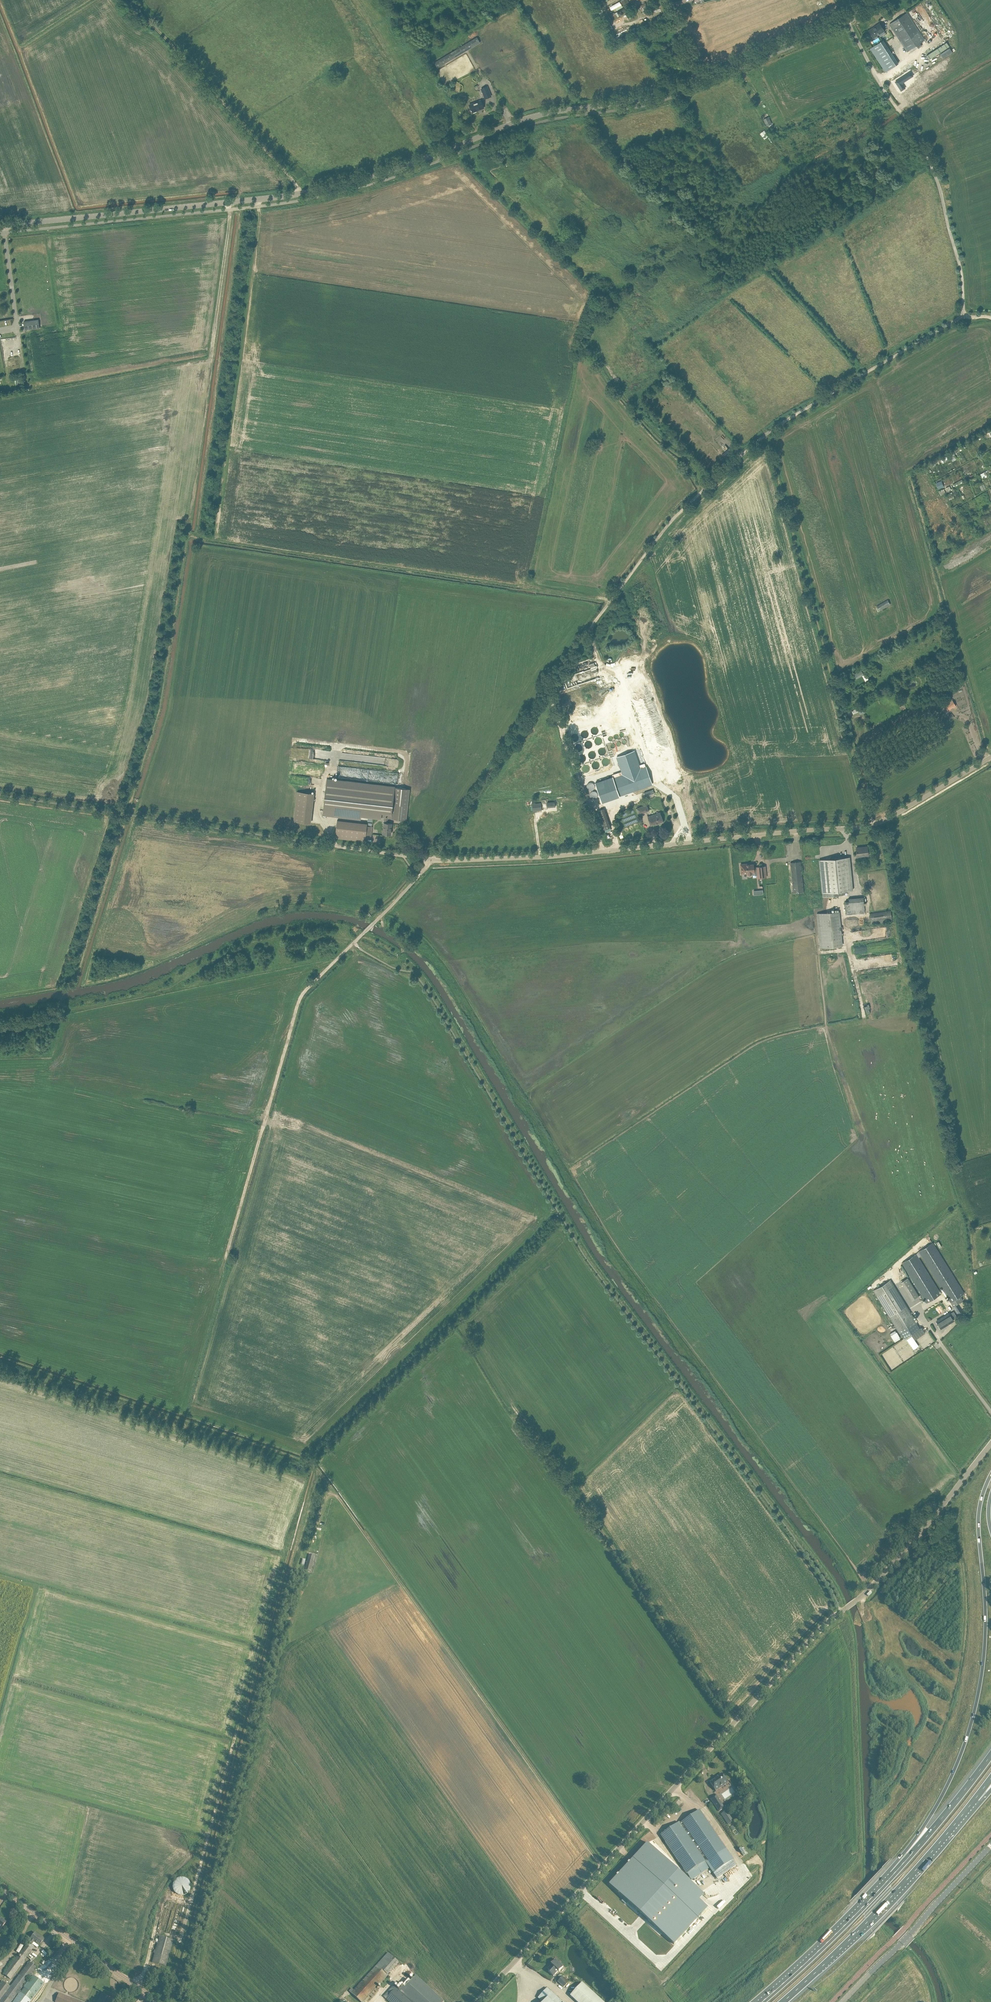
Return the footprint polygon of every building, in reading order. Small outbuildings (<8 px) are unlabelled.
[(620,0),(624,8),(617,12),(619,16),(633,9),(628,0),(621,0),(620,0)] [(619,1),(610,7),(611,10),(615,8),(617,10),(622,7),(619,1)] [(642,12),(648,8),(645,3),(639,6),(642,12)] [(925,40),(907,13),(889,24),(907,52),(925,40)] [(873,38),(884,31),(879,23),(869,31),(873,38)] [(480,42),(477,37),(435,62),(438,67),(480,42)] [(883,40),(870,49),(885,72),(899,63),(883,40)] [(947,42),(925,55),(928,59),(949,47),(947,42)] [(945,49),(939,53),(942,59),(949,55),(945,49)] [(910,72),(896,81),(901,90),(902,90),(904,89),(904,88),(905,88),(902,84),(903,82),(913,76),(910,72)] [(481,88),(485,98),(491,96),(487,86),(481,88)] [(483,107),(483,108),(484,108),(482,103),(481,100),(469,105),(471,109),(471,111),(472,111),(472,112),(478,110),(477,109),(483,107)] [(772,124),(768,117),(764,119),(767,126),(772,124)] [(39,328),(38,319),(24,321),(25,329),(39,328)] [(990,436),(990,433),(990,431),(983,434),(985,439),(990,436)] [(727,457),(732,452),(729,448),(722,455),(725,458),(727,457)] [(950,489),(962,483),(960,480),(949,486),(950,489)] [(888,599),(877,606),(879,610),(890,604),(888,599)] [(864,669),(854,674),(856,678),(862,675),(864,679),(866,681),(869,679),(868,677),(866,673),(864,669)] [(598,677),(586,680),(590,692),(588,693),(590,700),(600,697),(598,690),(602,689),(601,683),(600,683),(598,677)] [(947,703),(944,705),(948,711),(950,709),(952,707),(953,708),(956,706),(952,699),(947,703)] [(862,710),(861,706),(852,711),(853,714),(859,711),(860,714),(864,712),(862,710)] [(865,735),(867,739),(880,731),(878,727),(865,735)] [(613,776),(595,783),(602,802),(652,784),(646,766),(640,768),(634,751),(617,757),(622,774),(613,777),(613,776)] [(409,788),(327,779),(323,814),(361,818),(361,815),(384,818),(384,823),(383,833),(391,834),(392,823),(387,823),(388,818),(405,820),(409,788)] [(641,807),(643,813),(649,811),(647,805),(641,807)] [(658,824),(663,822),(660,812),(648,817),(651,825),(658,822),(658,824)] [(857,847),(856,847),(857,856),(868,855),(867,846),(862,847),(857,848),(857,847)] [(853,890),(850,857),(820,860),(823,896),(844,894),(844,891),(853,890)] [(791,867),(794,892),(804,891),(801,866),(801,861),(790,862),(791,867)] [(754,872),(755,875),(758,875),(758,878),(766,877),(765,866),(757,867),(757,868),(754,868),(754,864),(750,864),(749,863),(741,864),(741,874),(748,873),(748,874),(748,875),(749,875),(750,876),(751,875),(752,875),(752,874),(752,873),(754,872)] [(846,915),(865,913),(863,897),(848,898),(848,901),(845,901),(846,915)] [(892,921),(891,910),(869,913),(871,924),(892,921)] [(817,914),(820,949),(843,947),(840,912),(817,914)] [(933,1242),(919,1251),(950,1302),(960,1296),(964,1293),(933,1242)] [(941,1293),(916,1253),(902,1262),(926,1302),(941,1293)] [(912,1300),(919,1295),(908,1277),(901,1282),(912,1300)] [(891,1279),(873,1290),(899,1333),(902,1332),(916,1323),(917,1322),(891,1279)] [(960,1296),(950,1302),(953,1306),(952,1306),(957,1314),(963,1310),(961,1308),(964,1307),(963,1305),(965,1304),(963,1301),(959,1303),(958,1303),(963,1300),(960,1296)] [(954,1320),(951,1316),(949,1312),(936,1320),(938,1324),(941,1328),(941,1327),(953,1319),(953,1320),(954,1320)] [(916,1323),(902,1332),(905,1337),(919,1328),(916,1323)] [(919,1328),(905,1337),(906,1339),(912,1335),(915,1340),(925,1333),(921,1327),(919,1328)] [(895,1329),(889,1333),(894,1341),(900,1338),(895,1329)] [(915,1340),(912,1335),(906,1339),(914,1350),(919,1346),(915,1340)] [(314,1562),(308,1560),(305,1570),(311,1572),(314,1562)] [(715,1778),(715,1779),(710,1783),(716,1791),(728,1783),(721,1773),(715,1778)] [(716,1796),(711,1799),(719,1812),(724,1808),(716,1796)] [(679,1822),(661,1835),(668,1846),(687,1874),(692,1880),(710,1868),(717,1878),(736,1865),(733,1860),(730,1855),(726,1849),(702,1814),(699,1810),(680,1823),(679,1822)] [(726,1810),(720,1814),(728,1824),(733,1821),(726,1810)] [(648,1843),(609,1884),(624,1898),(622,1901),(626,1904),(628,1902),(674,1944),(708,1908),(699,1900),(691,1892),(695,1887),(648,1843)] [(168,1889),(147,1961),(151,1962),(149,1967),(169,1972),(171,1968),(172,1968),(192,1896),(168,1889)] [(28,1942),(26,1945),(32,1949),(34,1946),(32,1945),(32,1944),(37,1948),(39,1945),(41,1943),(44,1939),(39,1936),(35,1934),(35,1933),(34,1935),(32,1937),(30,1939),(31,1939),(28,1942)] [(32,1950),(32,1949),(26,1945),(19,1955),(18,1954),(3,1975),(10,1979),(25,1959),(32,1950)] [(39,1951),(34,1960),(37,1962),(43,1953),(39,1951)] [(391,1973),(390,1972),(399,1963),(388,1953),(354,1990),(352,1988),(349,1991),(361,2001),(364,2001),(370,1996),(372,1997),(374,1995),(372,1993),(389,1975),(391,1973)] [(558,1972),(559,1972),(563,1967),(555,1960),(551,1964),(552,1965),(548,1969),(551,1972),(550,1973),(554,1976),(558,1972)] [(44,1984),(33,1975),(28,1981),(27,1981),(38,1966),(35,1964),(34,1966),(29,1962),(10,1987),(2,1981),(0,1983),(0,2001),(11,2001),(17,1994),(18,1995),(13,2001),(30,2001),(44,1984)] [(445,2001),(416,1975),(412,1980),(409,1978),(399,1990),(394,1985),(384,1997),(389,2001),(444,2001),(445,2001)] [(559,1981),(565,1986),(569,1981),(563,1976),(559,1981)] [(578,2001),(604,2001),(583,1983),(571,1996),(578,2001)] [(547,1988),(538,1998),(540,2000),(543,2001),(563,2001),(547,1988)] [(59,1993),(55,2001),(81,2001),(59,1993)] [(100,1998),(98,2001),(112,2001),(114,1999),(102,1993),(100,1998)]
